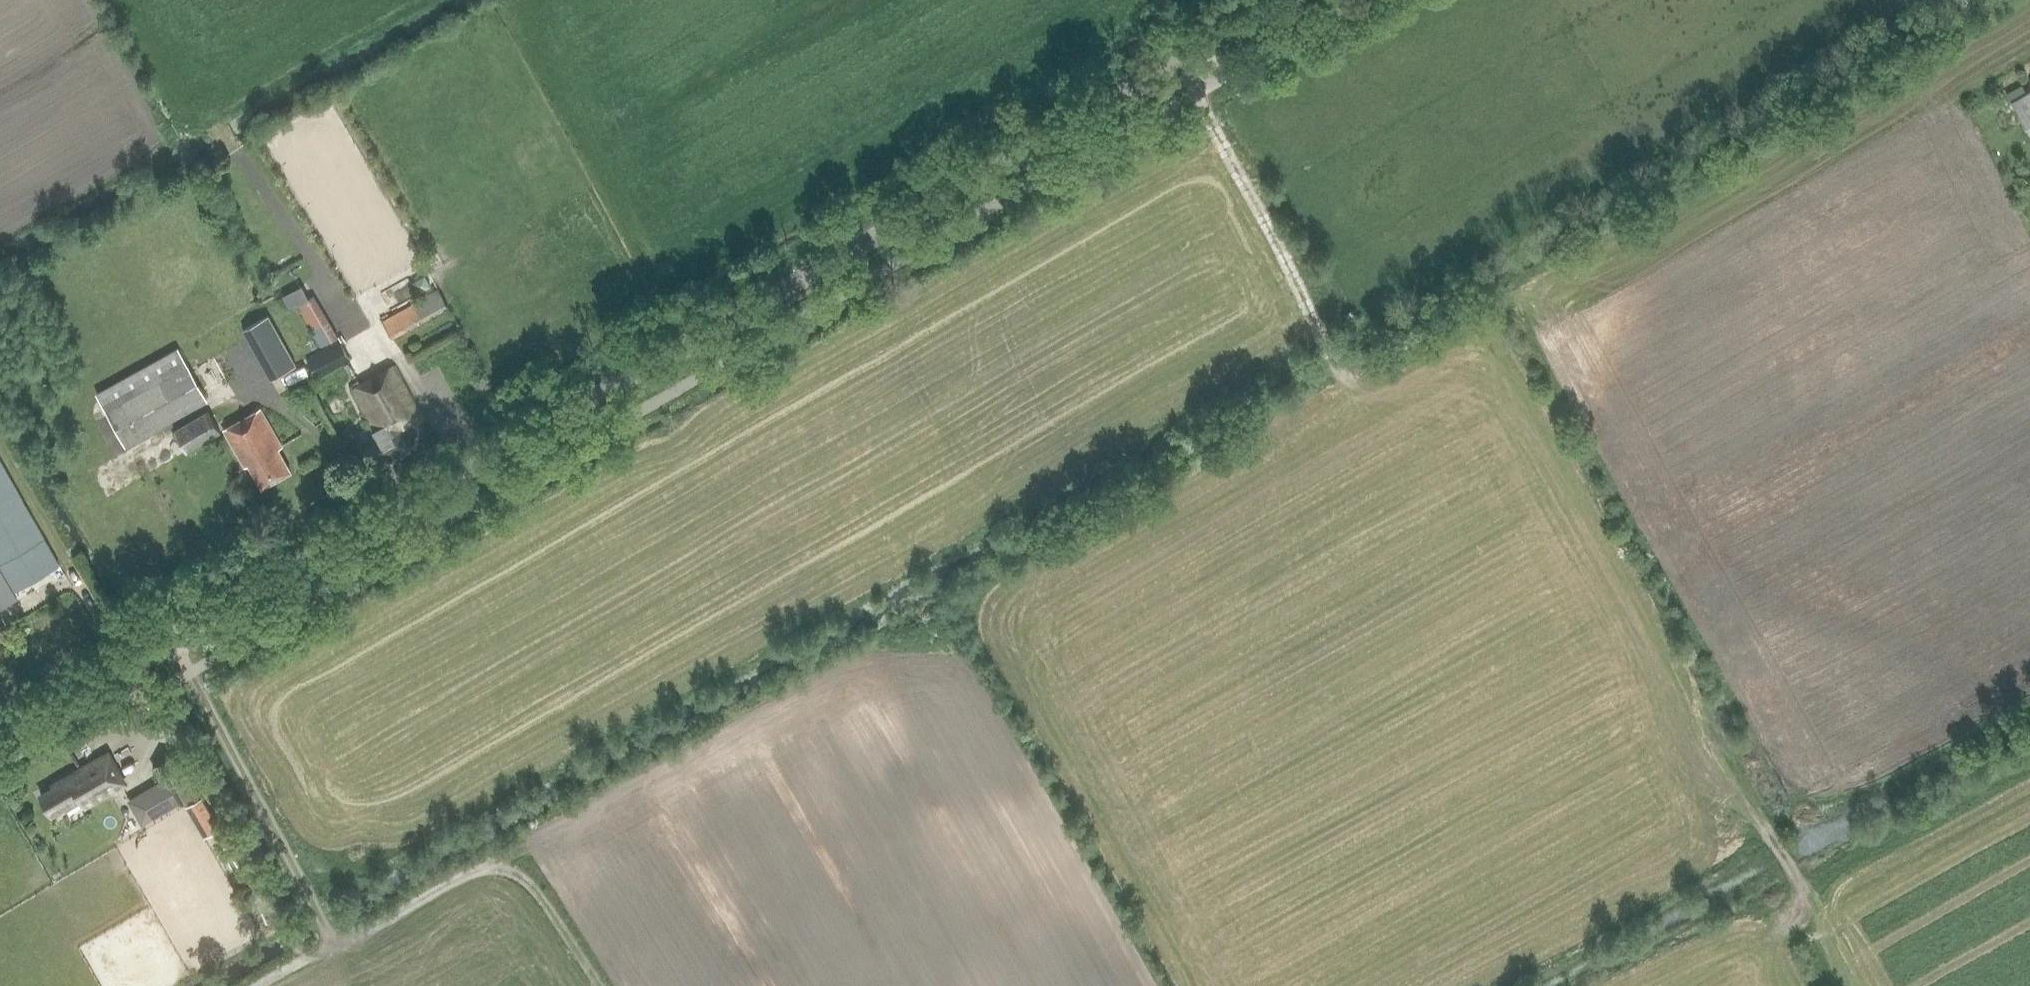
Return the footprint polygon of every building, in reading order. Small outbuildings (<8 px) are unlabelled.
[(2011,101),(2029,133),(2029,90),(2011,101)] [(414,283),(420,293),(431,287),(425,277),(414,283)] [(297,304),(308,298),(301,285),(282,295),(289,309),(297,304)] [(391,338),(447,307),(437,289),(381,320),(391,338)] [(308,298),(297,304),(311,330),(328,321),(314,295),(308,298)] [(337,338),(328,321),(311,330),(320,347),(337,338)] [(250,340),(257,352),(276,341),(269,329),(250,340)] [(317,377),(351,359),(341,340),(307,357),(317,377)] [(276,341),(257,352),(282,396),(302,385),(276,341)] [(312,341),(306,344),(309,350),(315,347),(312,341)] [(206,400),(188,366),(177,347),(96,392),(125,444),(206,400)] [(401,431),(424,419),(394,364),(360,384),(358,380),(353,383),(355,386),(352,388),(374,430),(380,440),(362,450),(370,465),(393,452),(396,457),(411,449),(401,431)] [(262,487),(291,471),(278,448),(281,446),(260,409),(224,430),(245,467),(249,465),(262,487)] [(186,452),(220,432),(208,411),(174,431),(186,452)] [(2,573),(0,574),(0,611),(4,609),(18,601),(18,602),(65,576),(0,462),(0,570),(2,573)] [(163,785),(131,804),(142,823),(197,792),(175,754),(153,766),(163,785)] [(107,755),(69,777),(52,787),(53,789),(41,796),(52,814),(64,807),(65,809),(81,799),(85,805),(123,783),(107,755)] [(201,802),(186,810),(203,840),(205,839),(217,832),(201,802)]
